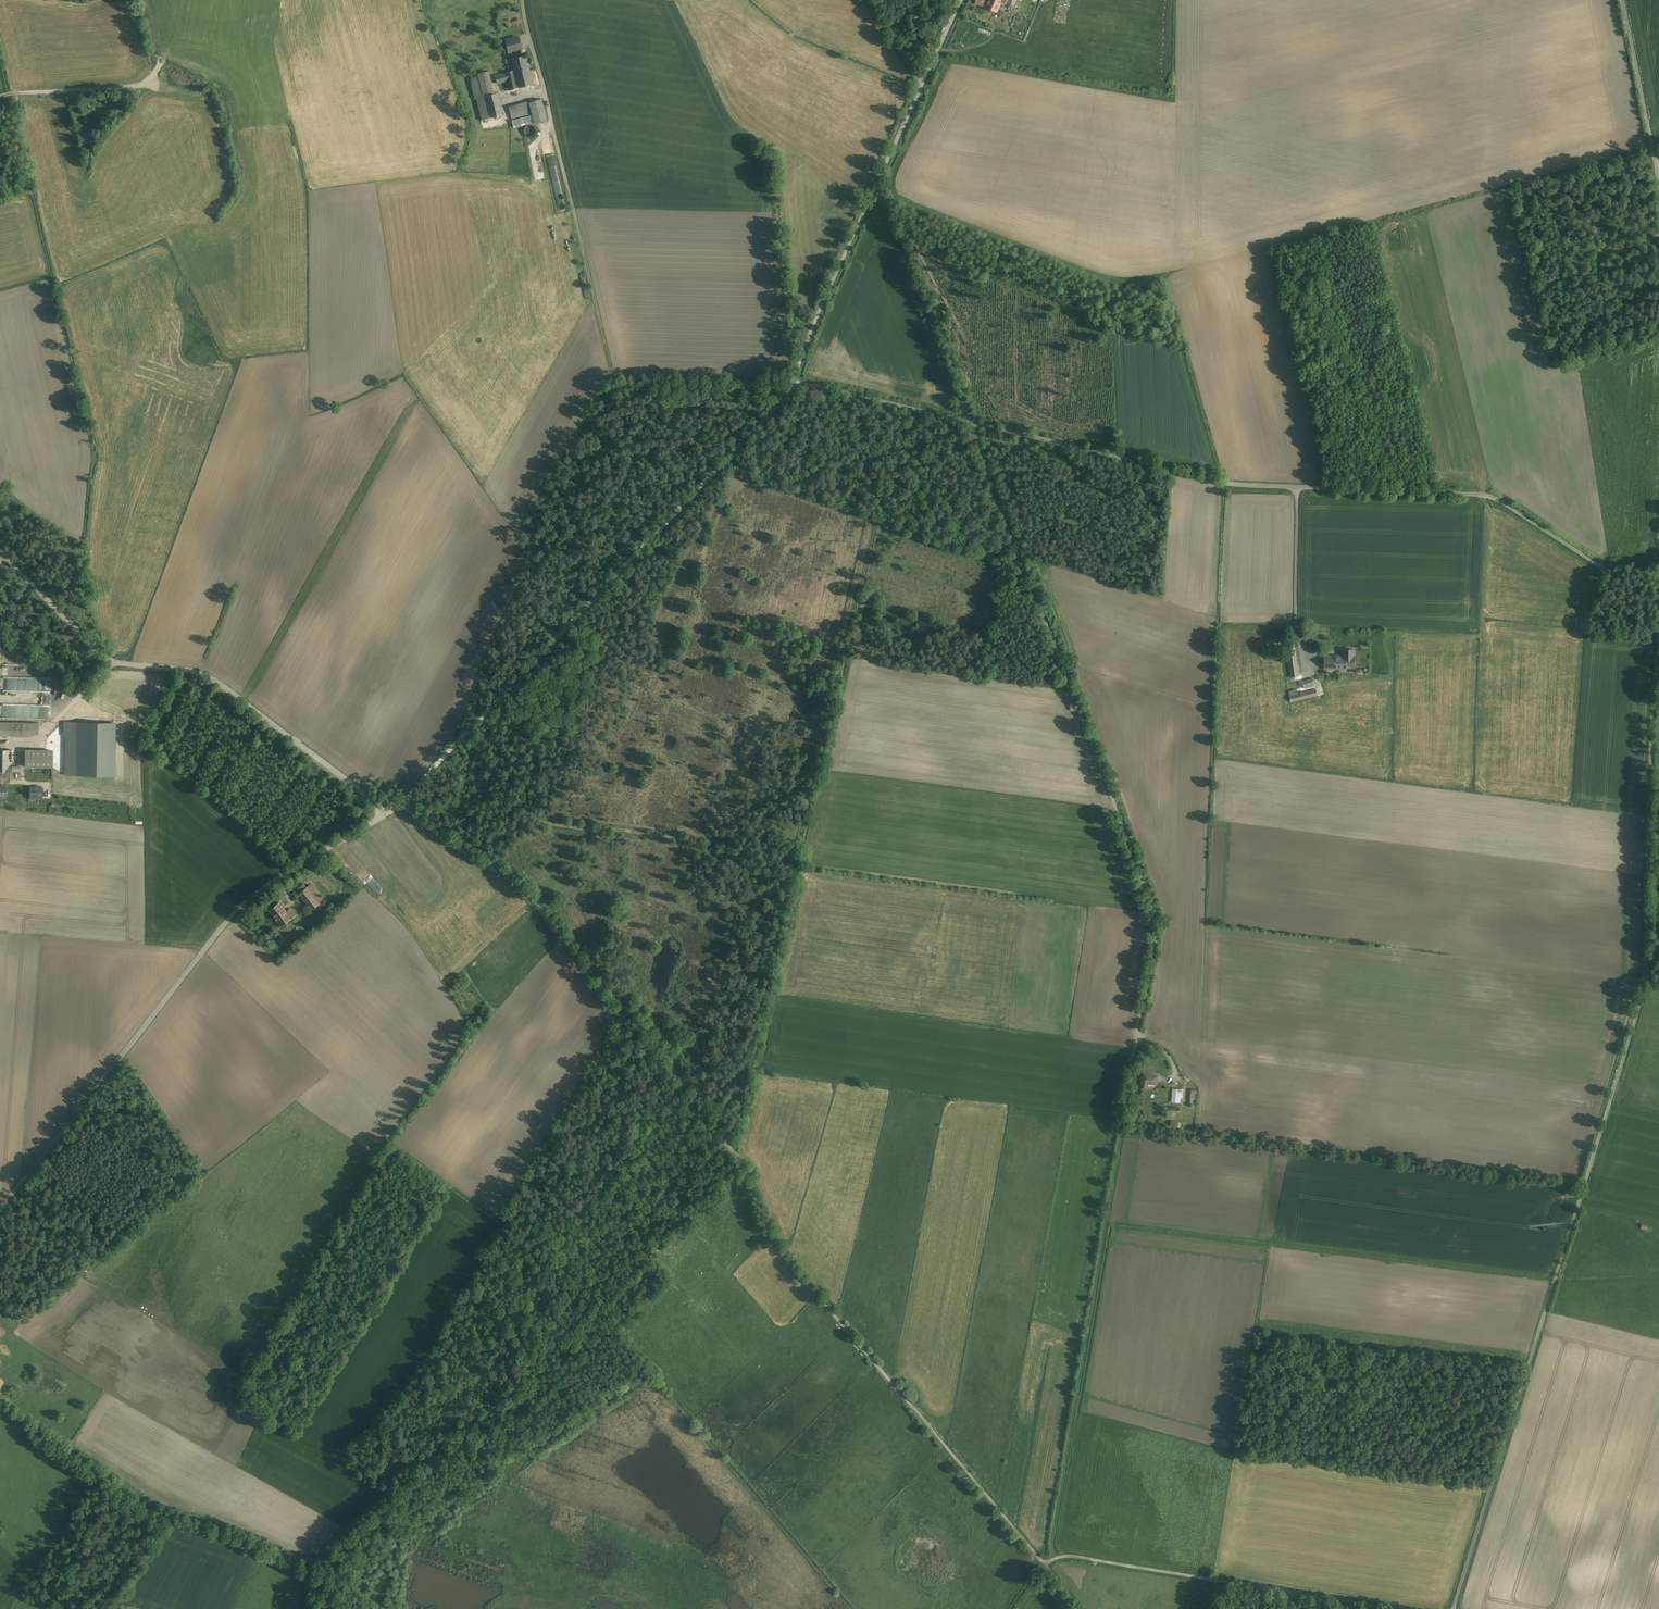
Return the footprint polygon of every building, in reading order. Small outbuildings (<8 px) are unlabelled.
[(997,12),(1001,3),(1005,4),(1007,0),(977,0),(976,3),(997,12)] [(520,39),(505,42),(508,55),(523,51),(520,39)] [(534,84),(526,54),(510,58),(513,70),(497,74),(499,83),(507,81),(509,89),(534,84)] [(499,116),(488,74),(471,78),(481,121),(499,116)] [(515,127),(549,119),(544,98),(510,106),(515,127)] [(526,125),(526,136),(536,135),(535,125),(526,125)] [(547,157),(549,172),(557,170),(555,155),(547,157)] [(580,179),(587,204),(590,203),(584,178),(580,179)] [(561,216),(563,227),(562,227),(564,240),(572,238),(568,220),(566,220),(565,215),(561,216)] [(1294,643),(1285,644),(1290,677),(1299,676),(1294,643)] [(1342,656),(1342,668),(1354,669),(1355,656),(1354,656),(1354,655),(1354,649),(1343,649),(1343,656),(1342,656)] [(1342,656),(1325,656),(1325,669),(1342,668),(1342,656)] [(1313,678),(1302,681),(1304,688),(1315,685),(1313,678)] [(1316,689),(1289,696),(1291,702),(1317,695),(1316,689)] [(0,721),(0,737),(39,737),(39,721),(0,721)] [(52,750),(25,750),(25,766),(52,767),(52,750)] [(40,786),(35,786),(35,788),(30,787),(30,798),(34,798),(33,798),(37,798),(42,798),(42,788),(40,788),(40,786)] [(342,856),(352,867),(358,861),(348,850),(342,856)] [(300,876),(291,882),(298,893),(300,892),(310,886),(308,883),(307,882),(304,884),(300,876)] [(310,886),(300,892),(315,913),(322,907),(320,903),(325,900),(311,881),(308,883),(310,886)] [(281,900),(270,909),(277,918),(288,909),(281,900)] [(288,909),(277,918),(282,925),(293,916),(288,909)] [(1153,1074),(1151,1073),(1150,1074),(1143,1073),(1142,1082),(1141,1088),(1146,1089),(1148,1083),(1157,1084),(1158,1075),(1154,1075),(1153,1074)] [(1180,1089),(1173,1088),(1172,1101),(1180,1102),(1180,1098),(1180,1089)] [(1166,1119),(1166,1115),(1157,1114),(1155,1114),(1149,1113),(1148,1121),(1165,1124),(1166,1119)]
